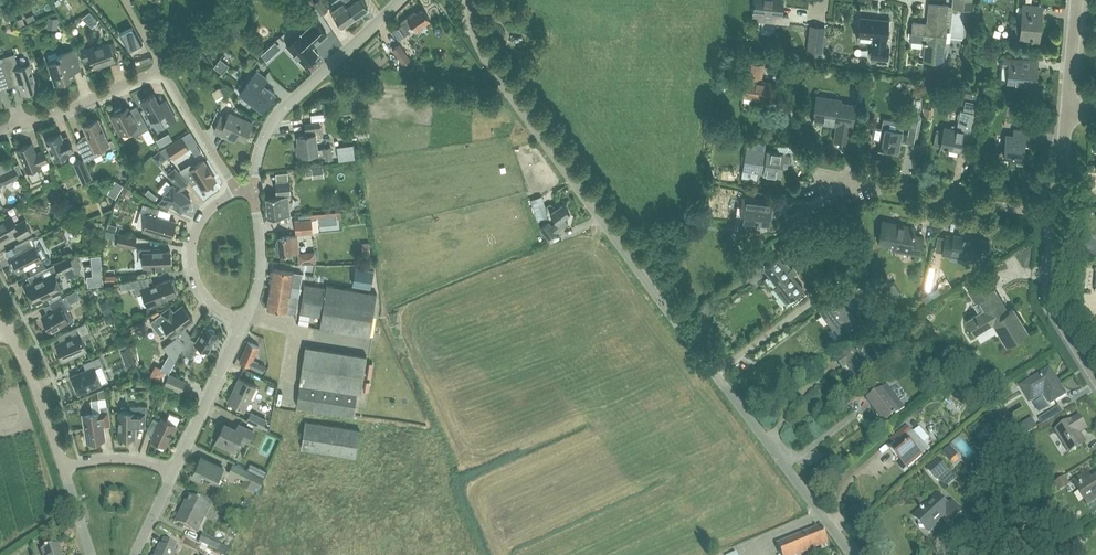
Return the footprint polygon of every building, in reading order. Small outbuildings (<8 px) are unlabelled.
[(230,10),(237,10),(236,0),(235,0),(229,1),(230,10)] [(314,8),(310,0),(300,0),(306,12),(314,8)] [(321,14),(328,9),(322,0),(315,0),(313,2),(321,14)] [(355,17),(343,0),(334,0),(331,2),(334,5),(329,8),(334,15),(334,16),(341,26),(355,17)] [(355,17),(368,7),(363,0),(343,0),(355,17)] [(754,5),(754,11),(775,14),(774,22),(787,23),(788,14),(781,14),(783,0),(755,0),(754,5)] [(943,62),(944,44),(946,25),(945,25),(946,16),(947,5),(929,3),(927,24),(913,23),(911,40),(925,41),(922,61),(943,62)] [(1042,6),(1031,5),(1022,4),(1019,37),(1030,38),(1039,39),(1042,6)] [(8,5),(1,8),(6,21),(12,18),(8,5)] [(402,24),(399,26),(393,30),(399,39),(405,34),(408,32),(407,29),(412,25),(415,30),(430,20),(422,8),(416,12),(415,11),(406,17),(400,21),(402,24)] [(89,25),(97,19),(89,9),(81,15),(89,25)] [(870,58),(887,59),(889,46),(887,46),(888,32),(890,17),(889,17),(888,21),(860,18),(860,14),(858,31),(856,31),(856,37),(857,37),(857,36),(872,37),(870,58)] [(152,30),(158,27),(152,17),(147,20),(152,30)] [(25,24),(22,18),(16,20),(19,27),(25,24)] [(50,18),(49,27),(57,28),(59,19),(50,18)] [(96,24),(101,30),(105,27),(101,21),(96,24)] [(286,48),(304,67),(317,55),(312,49),(315,46),(316,47),(327,37),(315,24),(300,36),(299,36),(286,48)] [(133,25),(120,33),(129,50),(143,42),(133,25)] [(814,51),(817,26),(809,25),(807,51),(814,51)] [(825,27),(817,26),(814,51),(822,52),(825,27)] [(87,48),(80,50),(84,60),(90,58),(94,69),(116,61),(110,42),(99,46),(95,47),(96,49),(88,52),(87,48)] [(399,43),(392,49),(403,64),(410,59),(399,43)] [(192,55),(199,51),(196,47),(189,51),(192,55)] [(267,49),(262,54),(267,60),(273,55),(267,49)] [(59,59),(49,63),(51,70),(50,77),(54,78),(56,82),(70,77),(68,72),(80,68),(74,50),(57,56),(59,59)] [(1024,50),(1023,57),(1034,58),(1035,51),(1024,50)] [(222,68),(230,60),(223,52),(214,61),(222,68)] [(1,63),(8,83),(17,80),(22,94),(38,88),(34,78),(30,64),(19,67),(14,53),(0,58),(0,60),(1,63)] [(1023,60),(1012,59),(1003,58),(1002,65),(1010,66),(1009,81),(1034,83),(1036,68),(1022,67),(1023,60)] [(174,67),(178,74),(184,71),(180,63),(174,67)] [(779,102),(781,99),(781,93),(779,93),(779,91),(772,90),(773,83),(761,81),(763,65),(749,63),(747,78),(746,78),(743,95),(770,99),(769,101),(776,102),(779,102)] [(267,79),(259,72),(256,70),(239,93),(262,111),(275,94),(263,85),(267,79)] [(350,93),(350,83),(336,84),(336,93),(350,93)] [(226,99),(230,96),(224,85),(219,88),(226,99)] [(964,96),(976,99),(978,91),(965,89),(964,96)] [(165,100),(159,103),(154,93),(140,101),(151,120),(159,116),(164,125),(176,119),(165,100)] [(817,95),(814,110),(812,121),(837,125),(834,140),(848,142),(850,127),(851,127),(855,105),(840,103),(841,99),(817,95)] [(913,143),(916,128),(919,112),(918,112),(920,100),(912,98),(910,111),(912,111),(909,126),(906,142),(913,143)] [(114,111),(115,113),(110,116),(120,134),(129,130),(131,134),(136,135),(149,128),(138,109),(131,113),(128,106),(123,109),(121,106),(115,109),(114,111)] [(1023,110),(1022,120),(1031,120),(1031,110),(1023,110)] [(959,149),(963,131),(970,132),(973,113),(960,111),(958,113),(957,117),(959,120),(957,129),(944,127),(943,131),(936,130),(934,145),(941,147),(958,150),(959,149)] [(252,123),(229,113),(227,118),(221,115),(214,130),(229,137),(232,132),(245,138),(252,123)] [(77,142),(76,142),(85,161),(102,153),(100,148),(109,144),(98,119),(94,120),(93,119),(86,122),(87,123),(83,125),(89,138),(77,143),(77,142)] [(305,123),(306,131),(320,129),(319,121),(305,123)] [(898,151),(900,140),(902,131),(882,127),(882,128),(875,127),(874,128),(872,136),(873,138),(880,139),(878,147),(898,151)] [(190,130),(182,134),(188,147),(196,143),(190,130)] [(66,154),(69,153),(74,151),(71,146),(67,136),(62,138),(60,133),(45,139),(54,160),(57,158),(58,160),(61,161),(65,159),(67,156),(66,154)] [(333,157),(332,150),(331,145),(324,146),(324,147),(317,148),(315,134),(297,136),(299,148),(296,148),(298,156),(325,153),(325,158),(333,157)] [(1029,136),(1018,135),(1006,134),(1004,157),(1011,158),(1011,161),(1023,162),(1024,144),(1028,144),(1029,136)] [(172,156),(173,158),(189,148),(181,137),(163,149),(169,159),(172,156)] [(354,140),(338,141),(339,154),(356,153),(354,140)] [(32,142),(25,145),(16,149),(26,172),(42,165),(41,164),(48,161),(43,150),(36,153),(32,142)] [(788,144),(777,143),(776,150),(787,151),(788,144)] [(198,146),(192,150),(195,155),(201,152),(198,146)] [(788,154),(777,153),(747,148),(744,166),(764,170),(764,173),(780,175),(781,166),(786,167),(787,163),(789,164),(791,162),(791,157),(790,155),(788,155),(788,154)] [(160,149),(158,151),(152,156),(159,163),(166,157),(160,149)] [(82,181),(91,177),(83,159),(74,163),(82,181)] [(203,161),(196,165),(194,163),(181,171),(192,185),(197,182),(202,190),(212,183),(210,180),(213,177),(212,176),(213,176),(206,166),(203,161)] [(0,173),(0,175),(3,181),(3,182),(19,175),(17,170),(15,166),(6,170),(1,172),(0,173)] [(322,166),(311,168),(313,178),(324,176),(322,166)] [(164,197),(159,202),(167,207),(171,203),(181,211),(191,199),(180,190),(187,182),(175,168),(168,174),(175,182),(176,183),(174,185),(173,184),(163,196),(164,197)] [(275,168),(275,180),(289,180),(289,168),(275,168)] [(268,218),(279,216),(290,216),(288,195),(288,193),(291,193),(290,181),(275,182),(276,194),(278,194),(278,196),(266,197),(268,218)] [(134,190),(125,185),(121,190),(130,196),(134,190)] [(112,186),(108,192),(116,197),(120,191),(112,186)] [(741,206),(745,207),(743,218),(740,217),(738,227),(755,230),(756,223),(768,225),(767,226),(768,226),(769,217),(773,217),(774,209),(770,208),(771,201),(743,197),(741,206)] [(149,205),(143,203),(140,211),(148,214),(143,230),(160,235),(171,238),(176,222),(157,216),(160,208),(149,205)] [(533,206),(538,220),(544,218),(540,204),(533,206)] [(563,204),(554,210),(550,213),(557,222),(552,225),(549,221),(540,227),(548,237),(568,223),(565,218),(570,214),(563,204)] [(791,215),(798,225),(812,216),(806,206),(791,215)] [(65,221),(71,218),(67,209),(63,211),(61,215),(65,221)] [(0,222),(0,241),(15,232),(19,239),(29,234),(31,232),(24,220),(18,224),(15,223),(11,216),(0,222)] [(81,222),(72,219),(70,226),(78,229),(81,222)] [(312,232),(311,219),(295,221),(296,234),(312,232)] [(838,238),(852,226),(846,220),(839,226),(840,228),(834,233),(838,238)] [(882,220),(878,242),(910,248),(909,253),(919,255),(923,237),(914,235),(915,227),(882,220)] [(117,226),(108,223),(107,229),(115,231),(117,226)] [(134,248),(136,237),(119,233),(116,244),(134,248)] [(979,259),(980,252),(988,254),(990,241),(954,234),(953,237),(946,235),(942,255),(950,256),(951,252),(969,255),(968,257),(979,259)] [(299,252),(297,235),(278,237),(279,245),(276,245),(275,247),(275,252),(277,253),(279,253),(279,254),(290,252),(299,252)] [(19,253),(11,257),(14,263),(13,264),(17,273),(27,268),(28,267),(31,274),(46,266),(42,260),(31,237),(25,241),(15,246),(19,253)] [(369,242),(362,242),(363,254),(370,254),(369,242)] [(854,246),(837,253),(841,262),(857,256),(854,246)] [(142,248),(138,248),(138,256),(139,267),(143,266),(143,267),(148,267),(148,270),(154,270),(154,268),(163,268),(163,266),(171,266),(171,250),(162,251),(162,249),(153,249),(153,247),(142,248)] [(315,251),(298,253),(299,263),(316,261),(315,251)] [(93,275),(87,275),(88,285),(103,284),(100,255),(91,256),(93,275)] [(25,286),(33,304),(62,290),(64,289),(64,288),(61,282),(60,281),(58,282),(55,276),(64,272),(67,278),(79,273),(81,266),(76,256),(70,259),(69,257),(38,271),(41,278),(25,286)] [(793,267),(788,270),(778,257),(774,261),(765,267),(777,283),(773,287),(785,303),(790,299),(798,293),(803,289),(793,275),(797,272),(793,267)] [(355,267),(352,284),(370,287),(372,270),(355,267)] [(273,269),(270,285),(283,287),(283,290),(299,293),(302,293),(303,287),(300,287),(291,285),(293,272),(273,268),(273,269)] [(849,269),(838,278),(844,284),(854,276),(849,269)] [(140,278),(137,278),(145,298),(148,306),(157,303),(167,299),(167,297),(176,294),(170,279),(154,285),(151,276),(140,278)] [(879,281),(891,300),(899,295),(887,276),(879,281)] [(1008,344),(1018,338),(1027,332),(1012,309),(1007,312),(986,278),(969,289),(977,302),(974,304),(979,313),(967,320),(975,332),(993,321),(1008,344)] [(304,284),(303,291),(300,313),(321,317),(319,328),(370,336),(376,299),(377,293),(327,285),(326,287),(304,284)] [(296,313),(299,293),(283,290),(283,287),(270,285),(267,308),(296,313)] [(53,309),(41,316),(50,332),(60,326),(69,321),(64,312),(69,309),(72,308),(69,304),(81,297),(76,290),(69,294),(68,294),(62,297),(61,297),(59,298),(50,304),(53,309)] [(924,297),(927,302),(938,296),(934,291),(924,297)] [(839,336),(847,329),(858,321),(838,296),(821,309),(823,313),(822,314),(839,336)] [(112,311),(107,300),(100,303),(105,314),(112,311)] [(182,306),(173,313),(170,307),(150,321),(160,335),(168,330),(172,336),(193,320),(182,306)] [(107,323),(114,320),(111,313),(104,316),(107,323)] [(62,341),(56,344),(63,360),(65,359),(66,361),(75,357),(75,355),(84,351),(82,345),(84,344),(82,340),(81,336),(90,332),(87,325),(86,323),(77,327),(71,329),(61,334),(63,339),(62,341)] [(211,327),(208,328),(206,326),(197,341),(191,338),(182,352),(193,358),(200,346),(210,352),(220,334),(215,331),(214,329),(211,327)] [(186,344),(176,337),(163,347),(175,363),(186,344)] [(254,354),(258,345),(248,341),(239,362),(262,372),(266,365),(257,361),(259,356),(254,354)] [(296,406),(307,407),(354,415),(358,393),(361,394),(367,356),(305,346),(299,384),(300,384),(296,406)] [(131,356),(128,347),(120,350),(124,359),(131,356)] [(860,384),(869,377),(873,374),(853,348),(837,361),(843,370),(848,367),(860,384)] [(79,393),(101,384),(94,367),(102,364),(99,356),(83,363),(86,370),(71,376),(72,377),(71,380),(73,385),(76,386),(79,393)] [(156,365),(150,375),(160,381),(166,370),(156,365)] [(1050,369),(1041,375),(1030,382),(1020,388),(1030,404),(1045,395),(1051,405),(1066,395),(1050,369)] [(168,373),(164,384),(181,391),(185,380),(168,373)] [(243,409),(255,385),(249,383),(239,378),(235,386),(237,387),(229,402),(243,409)] [(905,410),(892,393),(887,386),(867,401),(877,414),(880,413),(887,423),(901,413),(905,410)] [(93,413),(83,415),(87,442),(105,439),(103,427),(111,426),(108,405),(100,406),(99,399),(91,400),(93,413)] [(119,422),(119,426),(119,437),(134,437),(135,427),(145,427),(145,405),(130,405),(130,412),(119,412),(119,415),(117,417),(117,421),(119,422)] [(1043,425),(1062,413),(1059,408),(1040,420),(1043,425)] [(251,412),(247,420),(263,427),(267,419),(251,412)] [(1070,453),(1076,450),(1085,444),(1079,434),(1087,429),(1079,416),(1056,430),(1070,453)] [(153,418),(146,432),(153,435),(151,440),(156,442),(156,443),(166,447),(172,433),(174,434),(180,422),(179,422),(177,426),(161,418),(160,421),(153,418)] [(358,432),(358,431),(305,422),(301,448),(356,456),(359,432),(358,432)] [(1032,422),(1025,427),(1029,434),(1036,429),(1035,427),(1032,422)] [(253,431),(248,428),(239,423),(235,430),(224,424),(215,442),(234,451),(240,438),(248,442),(253,431)] [(909,468),(917,461),(923,456),(906,437),(911,433),(906,427),(891,441),(896,446),(891,451),(897,458),(899,456),(909,468)] [(951,445),(967,461),(977,452),(960,436),(951,445)] [(950,446),(942,454),(950,463),(958,455),(950,446)] [(191,476),(201,481),(207,484),(211,476),(218,479),(223,468),(201,457),(191,476)] [(938,481),(949,470),(938,459),(927,470),(938,481)] [(255,484),(259,486),(263,478),(234,463),(230,472),(244,479),(241,485),(252,490),(255,484)] [(248,469),(264,477),(266,470),(250,463),(248,469)] [(1078,478),(1073,481),(1086,503),(1095,497),(1095,477),(1092,479),(1088,472),(1078,478)] [(1059,491),(1070,484),(1065,477),(1054,484),(1059,491)] [(176,523),(186,528),(197,533),(200,525),(198,524),(207,506),(209,507),(212,501),(200,496),(197,501),(189,497),(176,523)] [(919,528),(924,528),(928,532),(940,520),(941,521),(947,516),(952,522),(960,514),(963,512),(956,506),(952,510),(948,505),(940,496),(925,510),(924,509),(922,510),(914,518),(919,523),(919,528)] [(861,504),(860,508),(863,512),(867,513),(870,510),(871,506),(869,502),(864,501),(861,504)] [(234,521),(241,525),(244,519),(237,516),(234,521)] [(811,530),(807,531),(776,545),(781,554),(801,554),(818,548),(828,543),(821,526),(811,530)] [(207,547),(208,548),(217,552),(217,551),(225,554),(228,548),(203,536),(199,543),(200,544),(207,547)] [(185,537),(182,543),(204,553),(207,547),(200,544),(199,543),(185,537)] [(175,553),(173,552),(176,545),(174,544),(164,539),(161,546),(160,546),(156,554),(174,554),(175,553)] [(1065,547),(1056,552),(1057,554),(1070,554),(1069,553),(1075,550),(1071,543),(1065,547)] [(58,546),(42,551),(43,554),(61,554),(58,546)]
